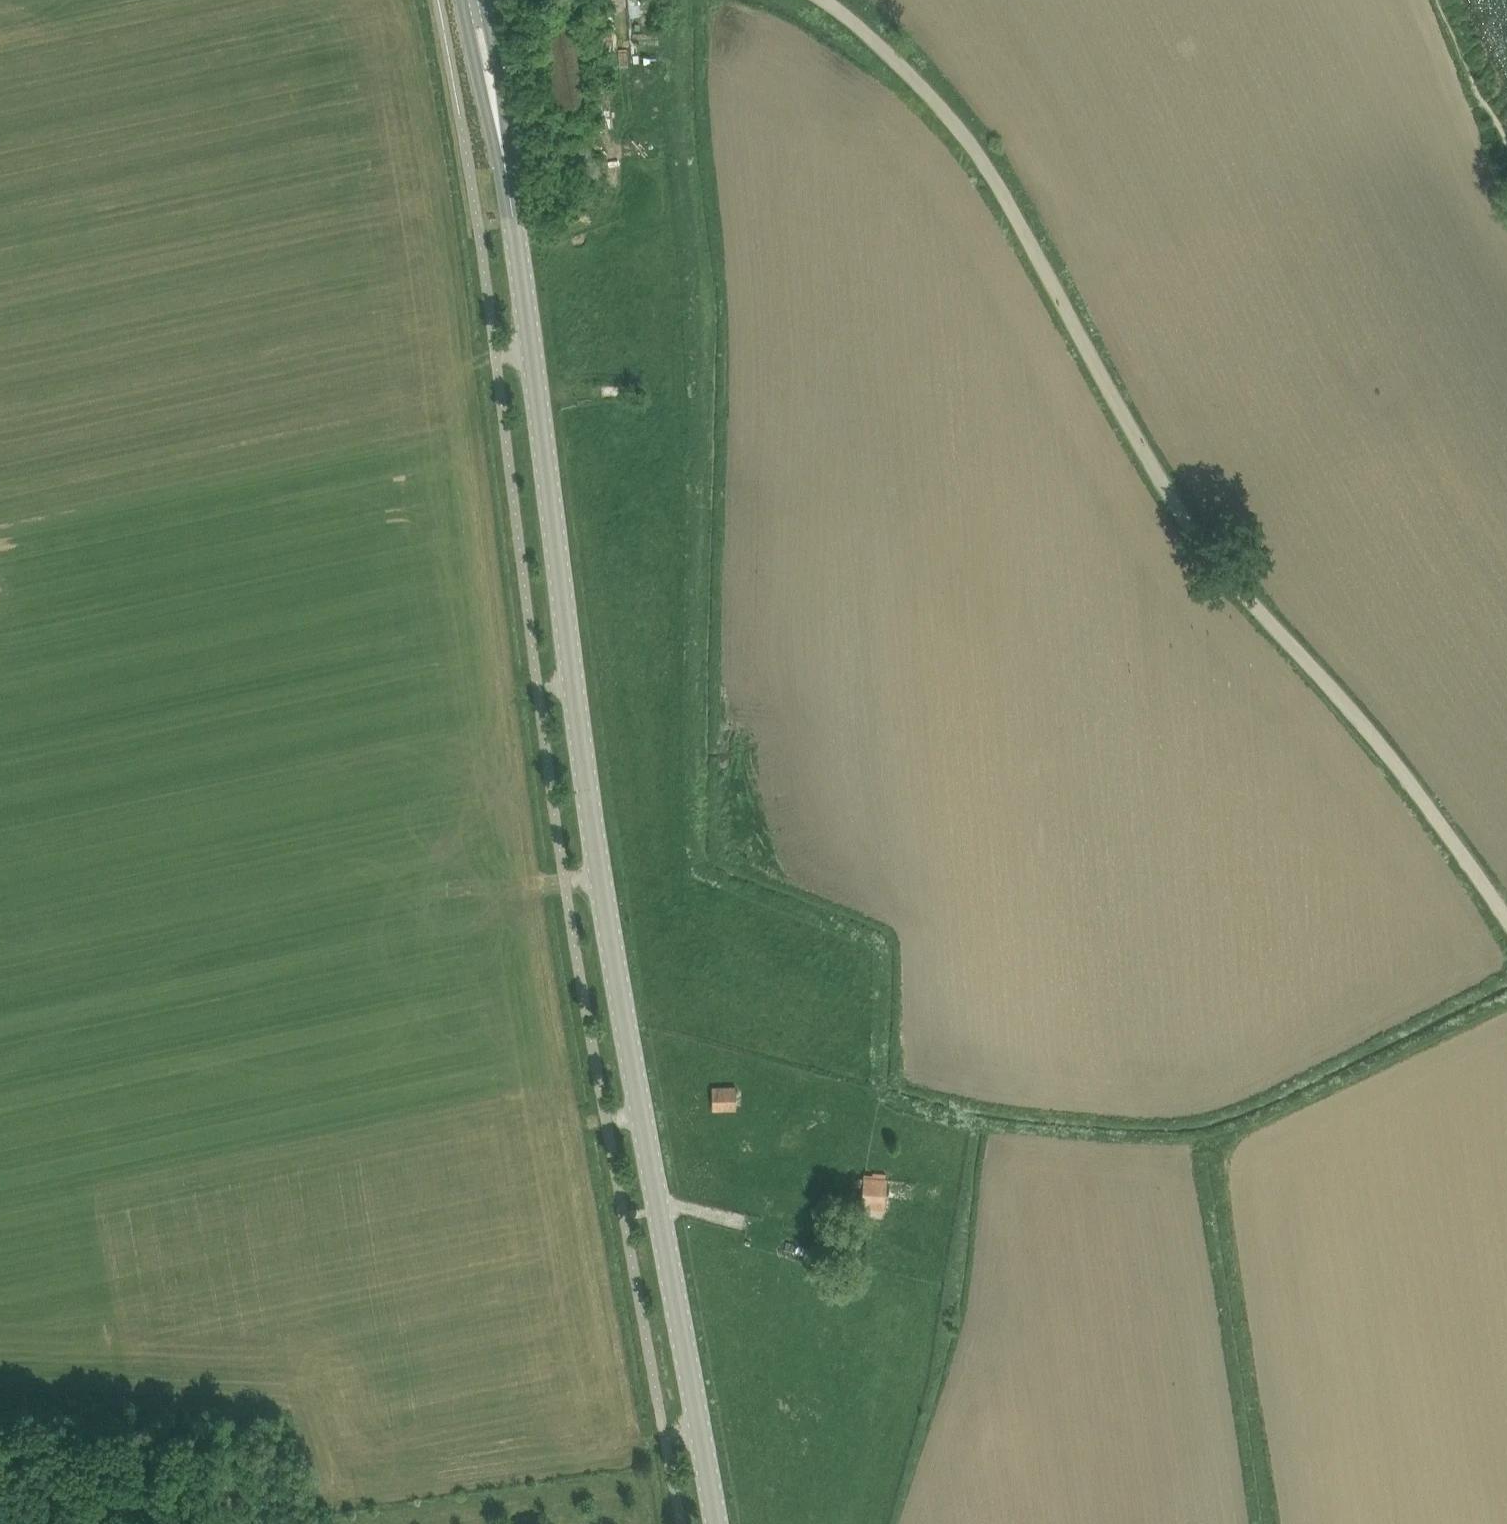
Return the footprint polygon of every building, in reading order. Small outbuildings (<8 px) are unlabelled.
[(544,20),(560,105),(593,100),(577,14),(544,20)] [(713,1111),(736,1110),(735,1085),(712,1086),(713,1111)] [(885,1210),(887,1178),(863,1176),(861,1208),(885,1210)]
